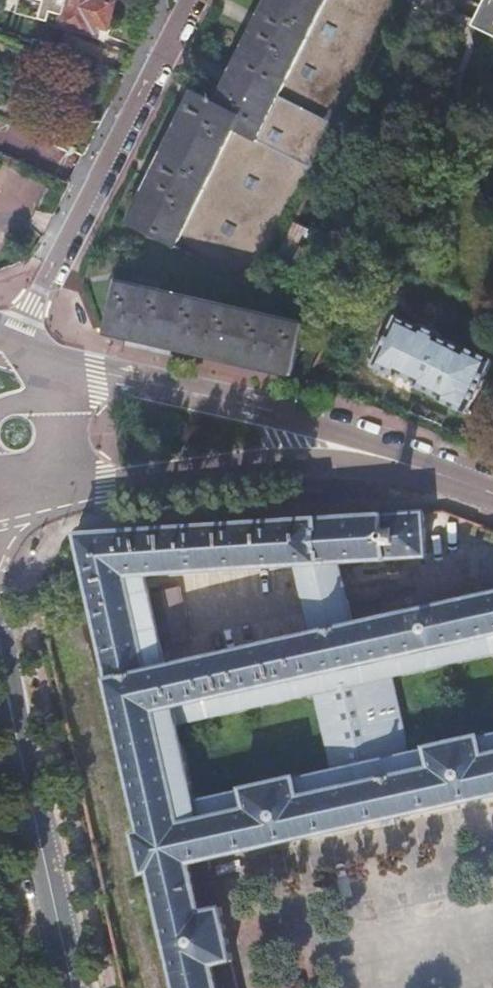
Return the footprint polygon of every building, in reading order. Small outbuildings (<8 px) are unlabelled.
[(57,24),(91,32),(93,24),(104,26),(110,0),(108,0),(18,0),(14,13),(43,20),(46,10),(59,14),(57,24)] [(128,224),(250,286),(279,231),(317,155),(348,96),(380,33),(396,0),(269,0),(217,103),(195,91),(161,159),(156,168),(128,224)] [(426,11),(431,0),(409,0),(408,2),(426,11)] [(482,26),(492,31),(492,3),(482,26)] [(301,248),(291,267),(313,279),(322,260),(307,252),(310,244),(313,245),(317,243),(319,239),(317,235),(315,234),(319,227),(320,227),(326,225),(329,219),(318,213),(301,248)] [(301,248),(286,241),(277,259),(291,267),(301,248)] [(105,337),(291,381),(303,328),(117,284),(105,337)] [(398,317),(373,366),(440,399),(439,401),(465,413),(492,360),(465,347),(463,348),(441,338),(446,328),(424,317),(419,327),(398,317)] [(317,363),(312,373),(319,376),(324,366),(317,363)] [(353,623),(340,562),(429,557),(426,513),(239,524),(78,534),(144,830),(140,831),(149,873),(154,872),(180,987),(239,987),(233,960),(236,959),(224,906),(222,907),(211,859),(492,796),(492,736),(482,739),(481,734),(429,746),(430,750),(412,754),(395,676),(492,654),(492,592),(353,623)]
